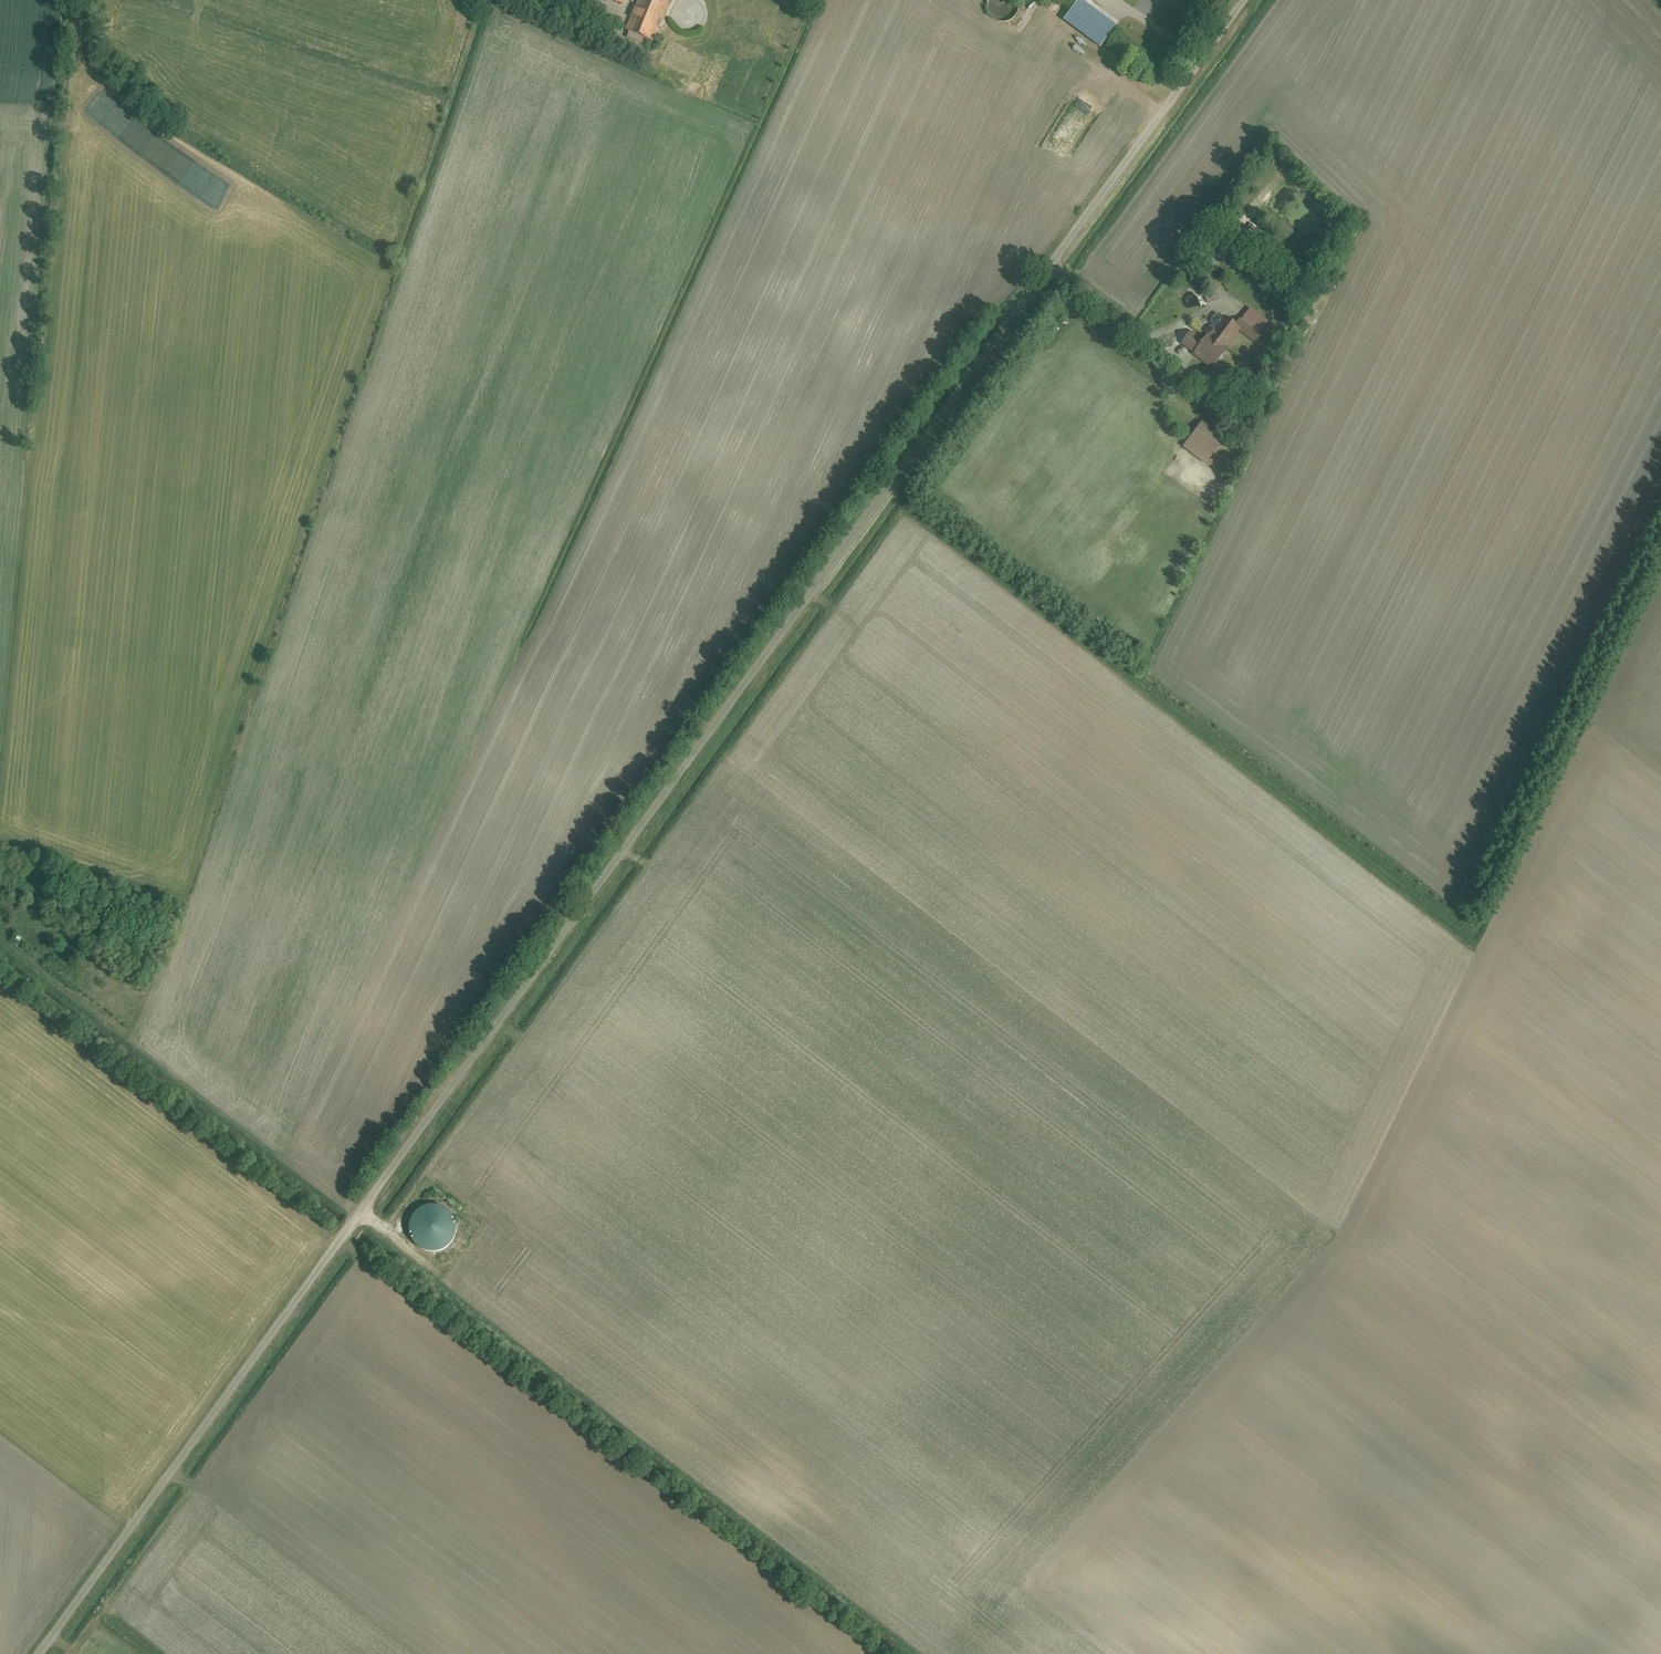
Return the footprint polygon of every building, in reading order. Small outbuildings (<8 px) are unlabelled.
[(626,32),(651,41),(666,1),(664,0),(638,0),(626,32)] [(1060,21),(1094,47),(1113,21),(1084,0),(1076,0),(1060,21)] [(1200,300),(1203,308),(1214,304),(1210,295),(1200,300)] [(1187,331),(1177,347),(1213,370),(1237,332),(1215,317),(1201,339),(1187,331)] [(1199,424),(1180,449),(1201,465),(1220,440),(1199,424)] [(1229,465),(1222,481),(1232,486),(1239,470),(1229,465)]
